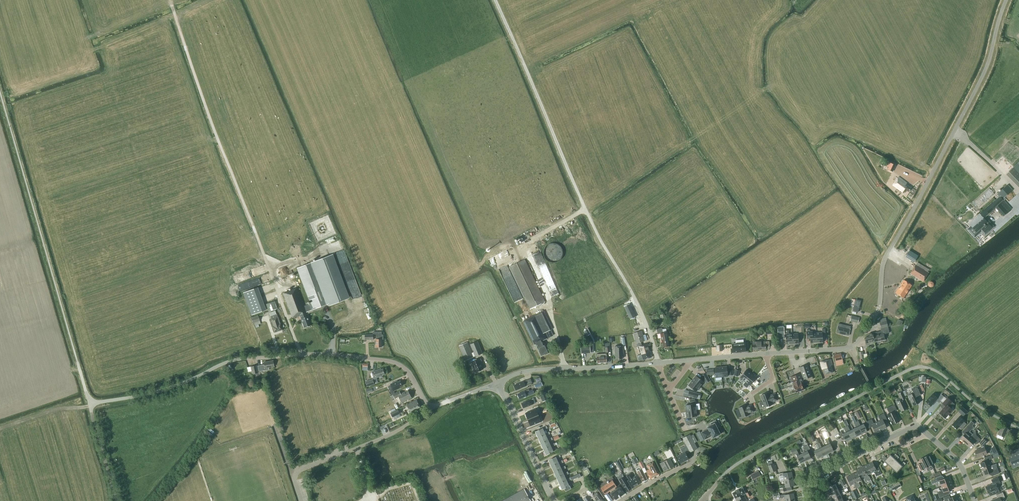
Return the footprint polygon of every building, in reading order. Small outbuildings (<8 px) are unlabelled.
[(1006,174),(1018,188),(1018,173),(1014,168),(1006,174)] [(909,192),(911,187),(906,184),(907,182),(898,177),(893,185),(904,193),(906,190),(909,192)] [(977,232),(981,229),(982,230),(981,231),(985,235),(989,231),(988,230),(992,227),(993,225),(992,224),(994,223),(991,219),(988,222),(984,218),(996,207),(1003,216),(1011,209),(1003,199),(1013,190),(1008,184),(998,193),(1000,196),(992,203),(979,214),(969,223),(970,225),(977,232)] [(297,268),(311,303),(304,306),(297,288),(283,293),(292,317),(300,315),(301,318),(304,327),(310,325),(307,316),(306,316),(305,313),(306,312),(329,303),(329,305),(348,298),(332,255),(297,268)] [(530,309),(545,302),(525,259),(510,266),(530,309)] [(544,262),(538,264),(551,296),(556,294),(544,262)] [(929,272),(916,265),(910,273),(923,281),(929,272)] [(902,296),(905,292),(906,293),(912,285),(904,280),(896,292),(902,296)] [(861,301),(856,299),(855,305),(854,305),(853,310),(858,312),(861,301)] [(264,313),(277,308),(275,300),(262,304),(264,313)] [(634,312),(630,303),(624,306),(629,315),(634,312)] [(534,344),(536,344),(538,347),(537,347),(541,356),(545,354),(549,352),(545,343),(544,344),(542,341),(548,338),(548,337),(553,335),(551,330),(552,329),(544,311),(523,321),(534,344)] [(272,327),(274,332),(282,329),(280,324),(278,317),(277,314),(272,315),(270,316),(271,319),(270,320),(272,327)] [(258,315),(251,318),(253,323),(254,322),(255,325),(261,323),(258,315)] [(836,333),(848,336),(851,326),(838,323),(836,333)] [(669,341),(668,332),(667,332),(666,328),(662,329),(662,328),(657,329),(658,334),(660,333),(662,343),(663,343),(664,347),(670,346),(669,341)] [(822,335),(825,334),(825,328),(822,328),(822,332),(816,332),(817,342),(823,342),(822,335)] [(811,343),(817,342),(816,332),(812,333),(812,331),(810,331),(810,329),(807,329),(807,339),(810,339),(811,343)] [(883,330),(872,333),(874,342),(885,340),(884,333),(883,333),(883,330)] [(643,360),(652,357),(650,352),(651,351),(648,343),(642,345),(641,342),(645,341),(642,331),(633,333),(637,346),(638,346),(640,355),(642,354),(643,360)] [(373,332),(373,334),(365,334),(365,340),(374,339),(373,335),(376,335),(376,339),(376,344),(377,344),(377,347),(382,347),(382,344),(382,339),(384,339),(384,334),(382,334),(382,332),(373,332)] [(868,334),(865,337),(866,344),(874,342),(872,333),(868,334)] [(475,356),(483,353),(478,341),(470,344),(475,356)] [(766,349),(766,347),(769,347),(769,341),(765,341),(753,342),(753,344),(753,350),(766,349)] [(465,360),(473,357),(467,342),(459,346),(465,360)] [(748,347),(748,342),(732,344),(733,352),(736,352),(746,351),(746,347),(748,347)] [(581,353),(591,353),(590,344),(581,345),(581,353)] [(616,359),(623,358),(622,354),(623,354),(623,346),(615,346),(615,356),(616,356),(616,359)] [(607,353),(597,354),(597,356),(597,363),(607,362),(607,356),(607,353)] [(834,355),(835,361),(843,360),(841,353),(834,355)] [(480,361),(481,360),(482,361),(481,358),(472,362),(473,365),(476,372),(483,369),(482,365),(482,364),(481,362),(480,362),(480,361)] [(831,359),(820,362),(822,369),(823,369),(825,374),(833,372),(831,365),(833,365),(831,359)] [(273,361),(263,362),(264,365),(260,365),(261,371),(269,369),(268,367),(274,366),(273,361)] [(799,367),(804,379),(812,376),(807,364),(799,367)] [(381,369),(372,372),(374,379),(373,379),(374,382),(377,380),(377,377),(383,375),(385,374),(383,369),(381,369)] [(740,377),(745,381),(751,373),(746,369),(740,377)] [(701,375),(705,383),(710,380),(705,372),(701,375)] [(750,385),(756,377),(751,373),(745,381),(750,385)] [(791,377),(793,382),(791,382),(791,383),(793,382),(794,385),(792,386),(793,389),(794,388),(796,392),(804,389),(801,383),(804,382),(801,373),(791,377)] [(692,380),(700,386),(704,381),(696,375),(692,380)] [(518,383),(518,384),(514,385),(516,390),(520,388),(520,389),(526,386),(532,383),(530,378),(524,381),(518,383)] [(700,386),(692,380),(688,385),(696,391),(700,386)] [(391,394),(395,393),(394,391),(400,388),(400,387),(402,385),(400,381),(398,382),(397,381),(390,384),(391,385),(388,386),(391,394)] [(919,385),(916,387),(912,389),(914,393),(908,396),(910,400),(911,399),(913,405),(920,402),(917,396),(923,393),(919,385)] [(526,394),(528,393),(529,395),(535,393),(533,389),(530,391),(529,389),(525,391),(523,392),(518,394),(520,398),(523,397),(524,397),(527,396),(526,394)] [(395,398),(399,396),(402,402),(412,397),(408,390),(401,394),(400,391),(393,395),(395,398)] [(905,405),(906,404),(903,399),(906,398),(902,391),(898,393),(900,399),(896,401),(899,408),(900,407),(901,411),(907,408),(905,405)] [(543,402),(549,399),(546,392),(540,394),(543,402)] [(768,392),(761,395),(765,407),(773,404),(772,402),(778,400),(776,393),(772,395),(770,396),(768,392)] [(931,406),(936,400),(939,403),(944,397),(941,394),(938,398),(933,394),(926,401),(931,406)] [(939,413),(941,414),(940,415),(941,415),(942,415),(945,418),(953,410),(951,408),(955,404),(947,397),(942,403),(945,406),(939,413)] [(527,407),(534,404),(532,401),(534,400),(534,398),(531,399),(525,401),(525,402),(522,403),(523,408),(527,406),(527,407)] [(407,405),(412,414),(421,409),(417,400),(407,405)] [(887,414),(892,425),(899,421),(894,411),(897,410),(894,404),(887,408),(890,413),(887,414)] [(749,415),(749,413),(754,411),(752,405),(748,406),(748,407),(746,407),(746,405),(739,407),(742,417),(749,415)] [(967,411),(962,406),(959,410),(964,415),(967,411)] [(400,413),(398,409),(396,410),(395,408),(390,410),(391,412),(390,412),(393,417),(400,413)] [(526,413),(528,419),(539,415),(536,408),(526,413)] [(880,420),(877,422),(881,430),(886,427),(883,421),(887,419),(884,413),(878,416),(880,420)] [(541,421),(539,415),(528,419),(531,426),(541,421)] [(965,422),(965,421),(959,416),(952,424),(957,429),(959,427),(962,429),(967,424),(965,422)] [(876,432),(881,430),(877,422),(874,423),(872,419),(866,422),(869,428),(873,426),(876,432)] [(556,428),(559,427),(555,420),(549,423),(551,427),(555,425),(556,428)] [(701,432),(705,439),(712,436),(713,437),(720,434),(717,428),(719,427),(716,420),(710,423),(711,425),(708,427),(709,429),(701,432)] [(858,420),(856,422),(862,434),(867,431),(864,424),(861,425),(858,420)] [(964,434),(960,439),(965,443),(971,436),(973,434),(970,431),(974,427),(972,426),(974,423),(971,421),(962,432),(964,434)] [(856,427),(853,429),(857,436),(862,434),(856,422),(854,423),(856,427)] [(848,425),(846,426),(852,439),(857,436),(853,429),(850,430),(848,425)] [(1002,425),(998,434),(997,437),(1002,439),(1003,437),(1004,437),(1006,432),(1009,433),(1009,435),(1018,438),(1018,435),(1018,432),(1011,429),(1010,430),(1007,429),(1008,428),(1002,425)] [(543,430),(548,428),(547,426),(542,428),(543,428),(536,431),(538,437),(545,433),(543,430)] [(846,441),(852,439),(846,426),(844,428),(846,432),(843,434),(842,432),(839,433),(842,440),(845,439),(846,441)] [(549,432),(545,433),(538,437),(541,442),(548,439),(546,435),(550,434),(549,432)] [(971,436),(965,443),(969,447),(974,442),(976,444),(981,439),(976,435),(976,436),(973,433),(973,434),(971,436)] [(689,450),(690,452),(697,448),(690,434),(683,438),(687,445),(689,450)] [(552,437),(548,439),(541,442),(543,448),(550,445),(549,441),(553,439),(552,437)] [(828,444),(825,446),(828,453),(834,451),(828,438),(825,439),(828,444)] [(987,453),(984,445),(987,442),(984,438),(980,443),(981,448),(975,450),(977,457),(987,453)] [(558,444),(557,442),(555,443),(550,445),(543,448),(546,455),(553,451),(551,447),(555,445),(558,444)] [(828,453),(825,446),(822,447),(819,442),(817,443),(823,456),(828,453)] [(818,458),(823,456),(817,443),(815,444),(817,449),(814,451),(818,458)] [(680,448),(683,454),(677,457),(680,463),(689,459),(686,452),(689,450),(687,445),(680,448)] [(805,452),(802,453),(806,461),(811,458),(809,454),(812,453),(808,445),(803,447),(805,452)] [(571,456),(573,455),(571,450),(569,447),(559,452),(561,455),(570,451),(571,453),(570,453),(571,456)] [(806,461),(802,453),(799,455),(796,447),(791,450),(792,452),(793,455),(796,454),(801,463),(806,461)] [(668,459),(663,462),(665,465),(662,466),(664,471),(668,469),(674,466),(670,458),(674,456),(670,449),(665,452),(668,459)] [(1008,453),(1013,468),(1018,465),(1018,449),(1008,453)] [(884,460),(890,466),(896,460),(899,457),(895,453),(895,454),(893,456),(890,454),(884,460)] [(560,454),(556,456),(556,457),(549,460),(551,465),(558,462),(557,458),(561,456),(560,454)] [(933,469),(931,465),(934,464),(929,455),(924,457),(930,470),(933,469)] [(991,455),(985,457),(986,461),(980,463),(982,469),(990,466),(988,460),(993,458),(991,455)] [(928,471),(930,470),(924,457),(919,460),(921,463),(917,464),(920,471),(926,468),(928,471)] [(562,460),(558,462),(551,465),(554,471),(561,468),(559,464),(563,462),(562,460)] [(905,463),(906,463),(904,461),(904,462),(901,464),(896,460),(890,466),(897,472),(903,466),(905,463)] [(772,461),(767,462),(768,465),(771,472),(777,470),(774,463),(773,463),(772,461)] [(649,469),(646,471),(651,479),(660,474),(653,462),(647,465),(649,469)] [(873,462),(867,464),(871,473),(875,471),(875,472),(875,473),(876,476),(882,474),(878,465),(875,467),(873,462)] [(992,476),(999,473),(997,467),(996,463),(990,466),(982,469),(984,475),(990,472),(992,476)] [(868,476),(867,475),(871,473),(867,464),(862,467),(868,480),(870,479),(869,476),(868,476)] [(554,471),(557,477),(564,473),(562,470),(566,468),(565,466),(561,468),(554,471)] [(643,482),(647,479),(642,469),(641,469),(640,466),(636,468),(643,482)] [(857,472),(860,478),(864,476),(865,478),(864,478),(866,481),(868,480),(862,467),(856,470),(857,472)] [(758,470),(750,474),(753,479),(761,475),(758,470)] [(783,476),(784,480),(793,478),(792,471),(784,473),(784,472),(779,473),(779,477),(783,476)] [(557,477),(559,482),(566,479),(564,475),(569,474),(568,472),(564,473),(557,477)] [(858,488),(861,486),(859,483),(858,483),(858,482),(861,480),(860,478),(857,472),(852,474),(858,488)] [(632,478),(634,482),(636,486),(641,483),(636,475),(633,477),(631,473),(629,474),(631,478),(632,478)] [(636,486),(634,482),(632,478),(631,478),(629,474),(627,475),(630,479),(628,481),(632,488),(636,486)] [(856,489),(858,488),(852,474),(846,477),(850,485),(854,484),(855,485),(854,485),(856,489)] [(570,477),(566,479),(559,482),(562,489),(569,486),(567,481),(571,479),(570,477)] [(603,486),(601,487),(605,494),(615,487),(617,486),(613,480),(614,479),(612,477),(602,484),(603,486)] [(631,489),(627,482),(624,477),(621,478),(623,482),(621,483),(622,484),(627,492),(631,489)] [(937,478),(931,480),(932,484),(937,482),(938,483),(940,482),(942,486),(952,482),(949,477),(938,481),(937,478)] [(998,489),(996,484),(1000,482),(998,477),(991,480),(993,484),(985,487),(988,493),(998,489)] [(786,488),(787,488),(787,487),(795,485),(793,478),(784,480),(785,485),(781,486),(782,488),(780,488),(780,492),(787,491),(786,488)] [(837,489),(836,485),(841,483),(842,486),(846,484),(843,478),(839,480),(840,481),(835,483),(828,487),(829,490),(827,491),(828,493),(837,489)] [(894,489),(896,488),(901,486),(899,481),(892,485),(894,489)] [(954,488),(952,482),(942,486),(943,490),(937,492),(940,498),(948,494),(947,491),(954,488)] [(615,487),(616,489),(610,493),(611,496),(613,495),(616,499),(625,493),(619,484),(617,486),(615,487)] [(742,488),(733,493),(737,500),(747,500),(744,494),(745,493),(742,488)] [(524,489),(502,500),(531,500),(524,489)] [(839,492),(837,489),(828,493),(829,495),(831,494),(833,497),(845,491),(844,489),(839,492)] [(604,500),(603,498),(605,496),(600,490),(598,491),(593,495),(597,500),(605,500),(604,500)] [(851,492),(854,499),(859,497),(856,490),(851,492)] [(841,496),(846,493),(845,491),(833,497),(834,500),(832,500),(838,500),(842,499),(841,496)] [(1004,497),(1003,492),(996,495),(997,498),(991,500),(1001,500),(1000,499),(1004,497)] [(786,500),(790,500),(795,500),(794,493),(785,495),(785,494),(780,495),(781,498),(785,497),(786,500)]
